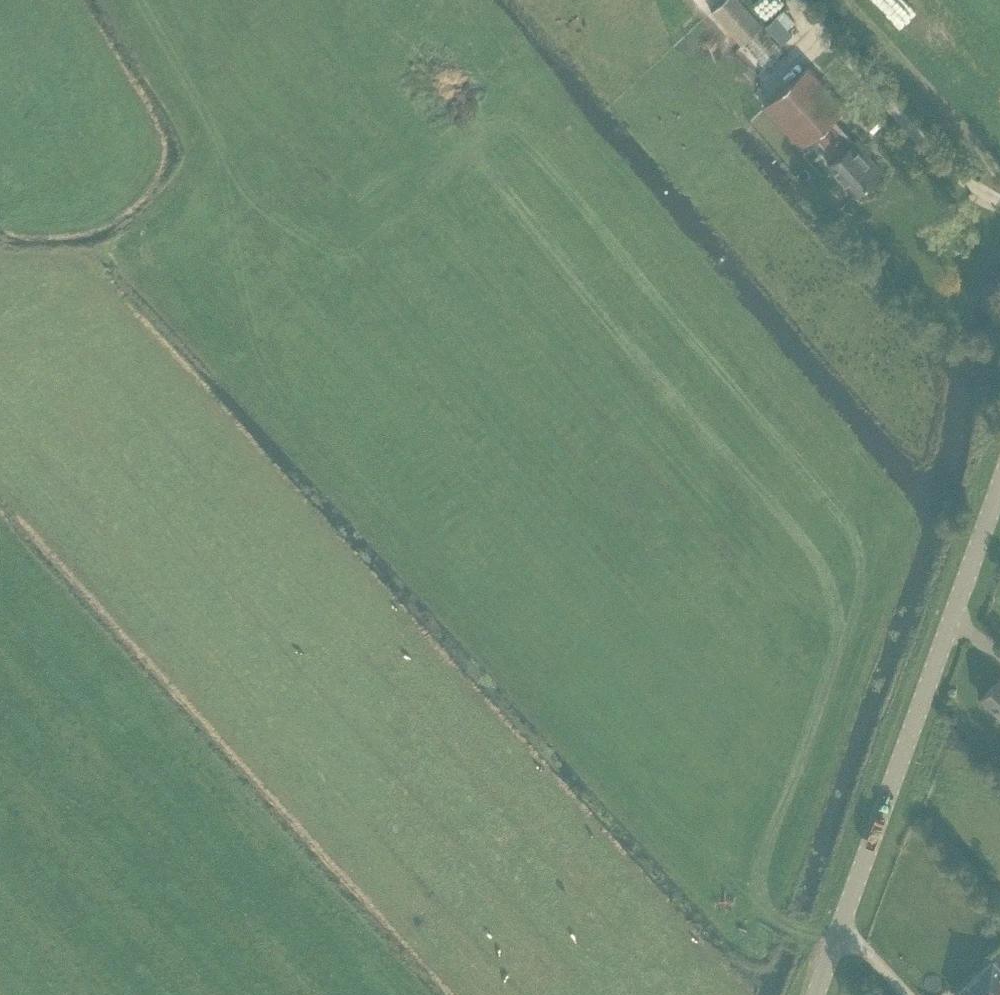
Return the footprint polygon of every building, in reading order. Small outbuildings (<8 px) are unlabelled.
[(766,65),(783,49),(761,26),(763,24),(741,0),(724,0),(713,11),(743,43),(744,42),(766,65)] [(793,32),(777,13),(765,24),(782,43),(793,32)] [(854,140),(833,117),(845,105),(809,65),(766,105),(806,151),(819,139),(836,158),(829,164),(856,194),(882,169),(868,154),(870,152),(857,138),(854,140)] [(983,696),(999,712),(999,677),(983,696)] [(994,958),(956,994),(957,994),(999,994),(999,964),(994,958)]
